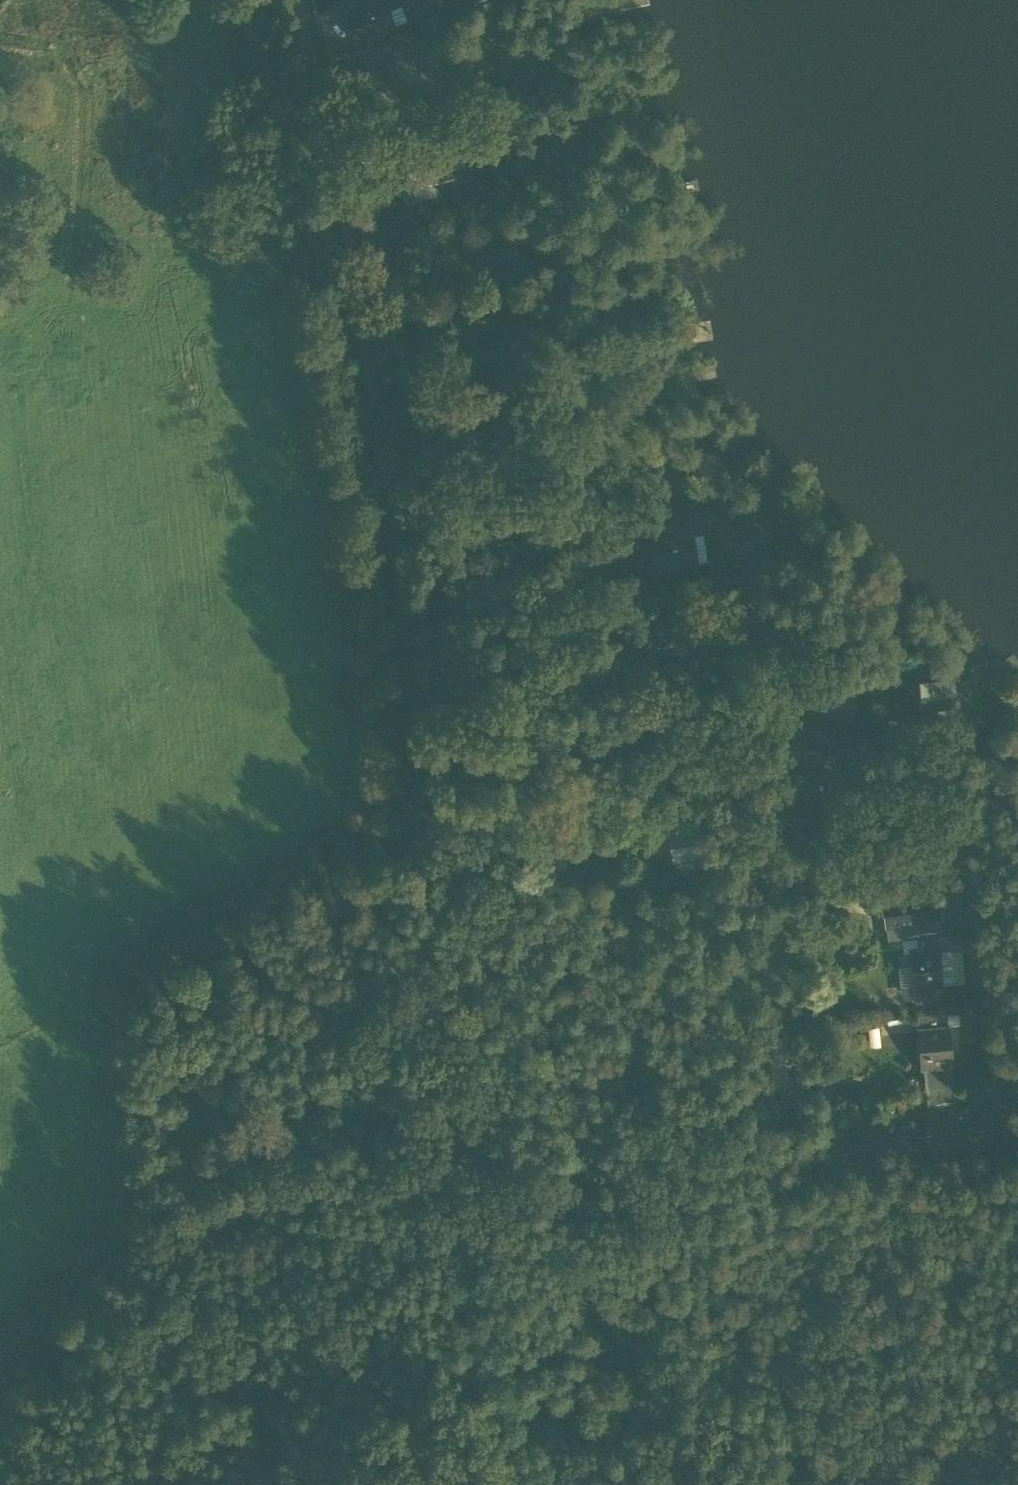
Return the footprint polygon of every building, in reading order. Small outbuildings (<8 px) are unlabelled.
[(358,9),(359,10),(384,1),(384,0),(381,0),(358,9)] [(384,1),(387,10),(411,2),(411,0),(384,0),(384,1)] [(387,10),(384,1),(359,10),(358,9),(348,12),(357,39),(393,26),(387,10)] [(391,98),(398,96),(393,72),(386,74),(391,98)] [(438,162),(444,160),(440,145),(414,151),(421,177),(441,172),(438,162)] [(421,177),(414,151),(403,154),(410,180),(421,177)] [(438,162),(441,172),(421,177),(410,180),(412,188),(433,183),(466,175),(462,156),(444,160),(438,162)] [(433,183),(412,188),(415,199),(435,194),(433,183)] [(596,215),(599,223),(615,217),(612,209),(596,215)] [(477,257),(484,284),(494,281),(487,254),(477,257)] [(312,350),(314,366),(324,364),(322,349),(312,350)] [(651,541),(655,569),(695,562),(690,536),(689,526),(670,529),(672,539),(662,541),(662,539),(651,541)] [(649,637),(650,651),(690,648),(690,646),(683,646),(681,618),(688,618),(688,616),(650,619),(651,637),(649,637)] [(929,698),(931,716),(958,714),(956,695),(929,698)] [(789,763),(789,764),(813,762),(812,755),(788,758),(789,763)] [(823,778),(821,760),(813,762),(815,779),(823,778)] [(780,764),(782,783),(791,782),(789,764),(789,763),(780,764)] [(671,858),(672,860),(708,854),(704,826),(667,832),(667,833),(671,833),(675,858),(671,858)] [(938,892),(927,894),(930,918),(941,916),(938,892)] [(891,923),(930,918),(927,894),(887,899),(891,923)] [(884,924),(891,923),(887,899),(880,900),(884,924)] [(925,937),(926,949),(938,948),(949,947),(948,935),(925,937)] [(911,950),(915,999),(942,996),(938,948),(926,949),(911,950)] [(917,1015),(918,1027),(947,1024),(946,1011),(917,1015)] [(918,1027),(922,1068),(923,1068),(950,1065),(951,1065),(950,1051),(944,1052),(942,1027),(947,1027),(947,1024),(918,1027)] [(923,1068),(925,1089),(953,1086),(950,1065),(923,1068)] [(955,1106),(953,1086),(925,1089),(927,1109),(955,1106)] [(965,1105),(955,1106),(957,1134),(968,1133),(965,1105)] [(925,1109),(929,1150),(959,1147),(957,1134),(955,1106),(927,1109),(925,1109)]
